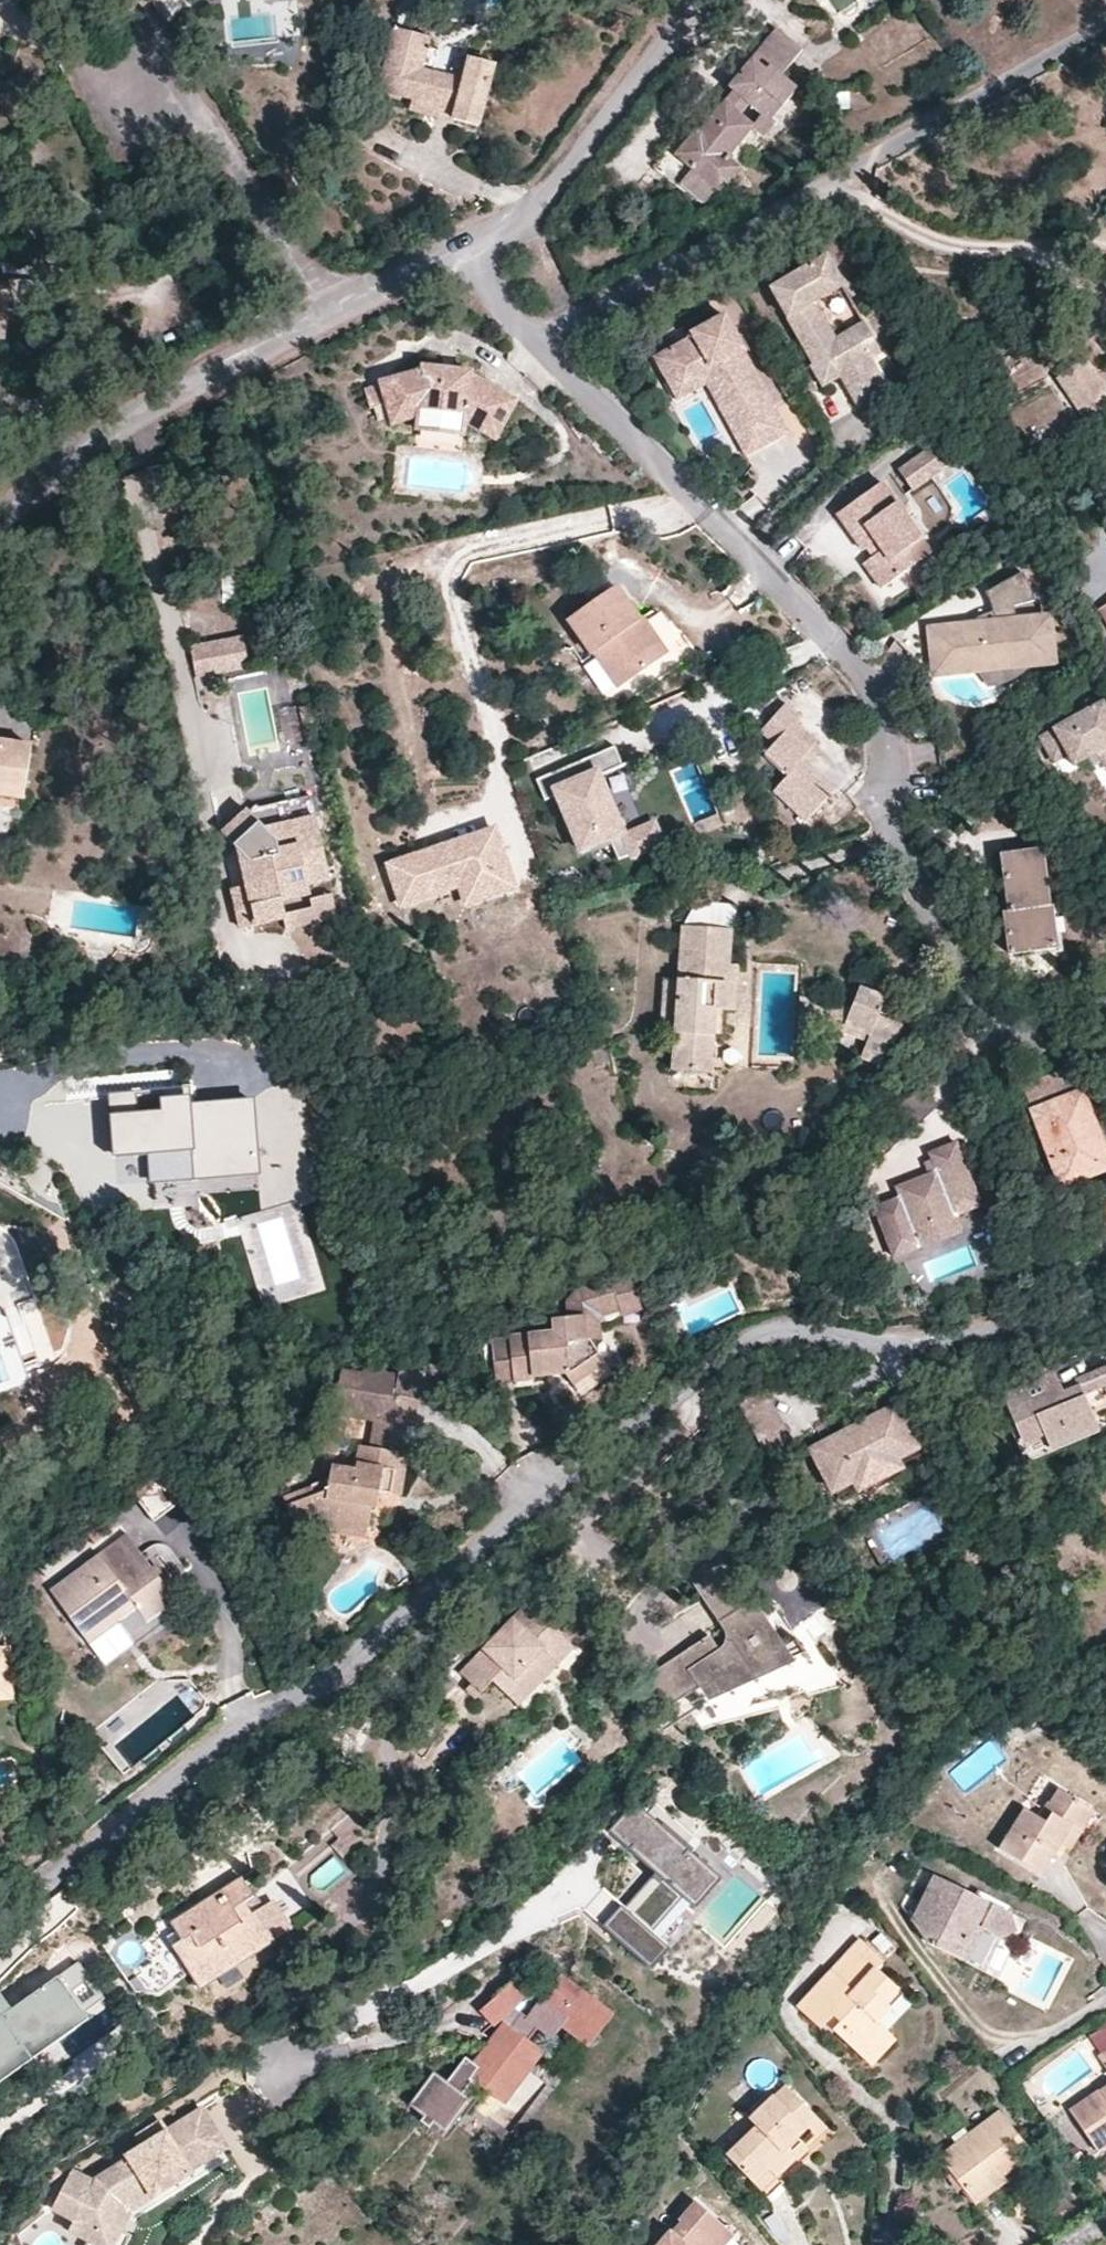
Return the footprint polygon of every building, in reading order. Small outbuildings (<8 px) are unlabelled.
[(396,70),(406,31),(395,28),(385,68),(396,70)] [(727,159),(750,129),(752,126),(740,116),(747,107),(759,117),(761,114),(771,121),(794,89),(779,77),(800,50),(776,30),(740,74),(744,79),(732,93),(700,134),(696,130),(676,156),(693,171),(682,185),(704,202),(715,189),(720,191),(738,167),(727,159)] [(431,37),(406,31),(396,70),(385,68),(380,89),(412,98),(410,107),(478,124),(494,63),(470,57),(462,79),(423,68),(431,37)] [(728,90),(732,93),(744,79),(740,74),(728,90)] [(752,126),(750,129),(762,139),(773,124),(771,121),(761,114),(759,117),(752,126)] [(773,294),(796,335),(801,332),(822,364),(816,368),(813,370),(826,390),(844,379),(860,370),(864,376),(877,369),(874,363),(868,353),(879,347),(866,326),(839,343),(817,307),(844,291),(826,261),(773,294)] [(7,280),(6,283),(5,311),(35,311),(38,281),(7,280)] [(734,348),(740,344),(727,323),(696,342),(697,346),(658,367),(672,392),(689,383),(692,387),(715,374),(749,432),(781,414),(746,356),(740,359),(734,348)] [(801,332),(796,335),(816,368),(822,364),(801,332)] [(746,356),(740,344),(734,348),(740,359),(746,356)] [(884,356),(879,347),(868,353),(874,363),(884,356)] [(1056,378),(1085,420),(1105,405),(1105,392),(1083,359),(1056,378)] [(393,426),(417,419),(419,412),(465,415),(465,422),(496,438),(517,401),(467,373),(426,369),(380,385),(380,388),(364,392),(370,410),(386,405),(393,426)] [(860,370),(844,379),(862,408),(890,391),(877,369),(864,376),(860,370)] [(689,383),(672,392),(682,410),(712,393),(752,460),(793,436),(781,414),(749,432),(715,374),(692,387),(689,383)] [(419,412),(417,419),(417,431),(462,435),(465,422),(465,415),(419,412)] [(937,451),(911,468),(923,486),(949,469),(937,451)] [(871,553),(875,550),(885,542),(892,552),(881,560),(872,566),(891,591),(926,566),(915,551),(930,540),(889,484),(846,517),(871,553)] [(941,555),(930,540),(915,551),(926,566),(941,555)] [(885,542),(875,550),(881,560),(892,552),(885,542)] [(991,630),(928,630),(931,675),(1050,665),(1046,622),(1015,623),(1013,618),(1032,609),(1023,578),(985,600),(991,630)] [(634,624),(638,620),(615,586),(566,621),(589,655),(592,654),(616,687),(657,659),(634,624)] [(657,659),(667,652),(643,616),(638,620),(634,624),(657,659)] [(237,638),(185,650),(192,680),(244,668),(237,638)] [(1052,759),(1068,763),(1072,761),(1078,771),(1101,757),(1105,765),(1105,710),(1100,699),(1075,713),(1079,721),(1042,743),(1052,759)] [(764,753),(787,774),(800,760),(818,742),(795,722),(801,716),(787,703),(762,728),(776,741),(764,753)] [(21,800),(29,744),(0,740),(0,797),(21,800)] [(612,747),(535,780),(544,800),(557,795),(565,816),(580,850),(589,846),(609,838),(618,858),(631,853),(632,856),(663,842),(654,821),(623,835),(598,775),(621,764),(612,747)] [(1068,763),(1052,759),(1058,770),(1068,763)] [(787,774),(771,791),(802,821),(832,790),(800,760),(787,774)] [(557,795),(544,800),(553,821),(565,816),(557,795)] [(250,806),(245,813),(262,830),(291,824),(294,837),(318,832),(311,802),(258,814),(250,806)] [(252,885),(230,890),(239,929),(284,920),(280,901),(308,895),(306,885),(328,881),(325,864),(318,832),(294,837),(291,824),(262,830),(245,813),(244,811),(220,836),(240,856),(247,864),(252,885)] [(495,828),(385,864),(399,906),(456,887),(463,908),(516,891),(495,828)] [(618,858),(609,838),(589,846),(598,867),(618,858)] [(1000,856),(1007,916),(1011,914),(1013,932),(1005,932),(1008,955),(1060,949),(1055,910),(1048,910),(1040,852),(1000,856)] [(708,905),(708,924),(736,926),(737,906),(708,905)] [(1011,914),(1007,916),(1002,916),(1005,932),(1013,932),(1011,914)] [(341,963),(337,924),(300,928),(299,927),(288,928),(293,970),(304,968),(306,967),(341,963)] [(681,926),(676,981),(672,1033),(670,1070),(708,1073),(711,1036),(713,1009),(725,1011),(734,1011),(736,985),(726,984),(728,965),(730,930),(681,926)] [(737,966),(728,965),(726,984),(736,985),(737,966)] [(891,987),(862,978),(846,1020),(875,1031),(867,1054),(885,1061),(894,1037),(900,1039),(908,1017),(883,1008),(891,987)] [(672,1033),(676,981),(661,980),(658,1033),(672,1033)] [(824,1007),(815,1006),(814,1025),(823,1026),(824,1007)] [(713,1009),(711,1036),(721,1037),(725,1011),(713,1009)] [(1072,1066),(1022,1084),(1030,1108),(1081,1089),(1072,1066)] [(1081,1089),(1030,1108),(1061,1189),(1105,1172),(1105,1157),(1081,1089)] [(270,1175),(268,1104),(206,1106),(201,1091),(127,1093),(129,1153),(170,1152),(171,1177),(270,1175)] [(381,1097),(366,1102),(370,1114),(386,1108),(381,1097)] [(983,1210),(958,1147),(931,1157),(938,1176),(899,1191),(902,1201),(876,1211),(895,1261),(923,1251),(917,1235),(983,1210)] [(1105,1193),(1105,1181),(1093,1186),(1097,1196),(1105,1193)] [(1097,1196),(1105,1221),(1105,1193),(1097,1196)] [(988,1226),(983,1210),(917,1235),(923,1251),(988,1226)] [(724,1248),(723,1252),(724,1259),(740,1258),(740,1247),(724,1248)] [(555,1363),(564,1375),(573,1386),(605,1363),(593,1344),(590,1341),(588,1313),(621,1310),(622,1304),(640,1302),(638,1282),(588,1287),(574,1303),(575,1318),(553,1320),(553,1334),(511,1338),(510,1342),(493,1342),(496,1384),(533,1381),(533,1377),(552,1376),(551,1363),(555,1363)] [(590,1341),(593,1344),(600,1344),(600,1326),(607,1320),(621,1318),(622,1326),(642,1324),(640,1302),(622,1304),(621,1310),(588,1313),(590,1341)] [(552,1376),(564,1375),(555,1363),(551,1363),(552,1376)] [(1001,1387),(1021,1435),(1016,1437),(1025,1463),(1105,1430),(1105,1376),(1063,1393),(1051,1366),(1001,1387)] [(760,1449),(785,1436),(759,1387),(735,1399),(760,1449)] [(376,1422),(406,1427),(414,1428),(418,1401),(380,1395),(376,1422)] [(912,1443),(892,1404),(810,1446),(826,1476),(845,1467),(849,1475),(912,1443)] [(402,1454),(406,1427),(376,1422),(372,1450),(402,1454)] [(895,1463),(917,1453),(912,1443),(849,1475),(845,1467),(826,1476),(835,1494),(856,1483),(895,1463)] [(396,1496),(402,1454),(372,1450),(364,1448),(360,1473),(335,1470),(331,1495),(316,1494),(287,1500),(295,1529),(318,1524),(367,1530),(371,1508),(373,1492),(380,1494),(396,1496)] [(407,1455),(402,1454),(396,1496),(401,1496),(407,1455)] [(378,1509),(380,1494),(373,1492),(371,1508),(378,1509)] [(499,1507),(495,1499),(479,1513),(486,1519),(499,1507)] [(318,1524),(295,1529),(298,1543),(331,1536),(366,1539),(367,1530),(318,1524)] [(133,1603),(137,1608),(149,1623),(177,1602),(164,1583),(172,1578),(157,1558),(149,1563),(127,1535),(51,1591),(89,1644),(125,1618),(120,1612),(133,1603)] [(719,1622),(753,1601),(722,1555),(690,1578),(719,1622)] [(528,1601),(461,1671),(471,1681),(481,1691),(492,1679),(507,1693),(532,1670),(526,1664),(543,1647),(559,1663),(575,1646),(528,1601)] [(687,1694),(698,1687),(721,1673),(731,1685),(775,1665),(770,1657),(784,1648),(753,1601),(719,1622),(724,1630),(734,1645),(721,1654),(719,1651),(709,1637),(647,1678),(676,1723),(692,1713),(694,1707),(692,1701),(687,1694)] [(125,1618),(137,1608),(133,1603),(120,1612),(125,1618)] [(724,1644),(719,1651),(721,1654),(734,1645),(724,1630),(726,1638),(724,1644)] [(721,1673),(698,1687),(709,1702),(794,1663),(792,1659),(806,1653),(797,1639),(784,1648),(770,1657),(775,1665),(731,1685),(721,1673)] [(518,1704),(559,1663),(543,1647),(526,1664),(532,1670),(507,1693),(518,1704)] [(13,1697),(10,1652),(0,1653),(0,1698),(13,1697)] [(461,1671),(444,1654),(427,1686),(447,1706),(465,1686),(471,1681),(461,1671)] [(471,1681),(465,1686),(475,1696),(481,1691),(471,1681)] [(681,1771),(690,1780),(702,1774),(695,1763),(681,1771)] [(1044,1820),(1037,1815),(1023,1807),(999,1847),(1041,1874),(1060,1843),(1070,1827),(1078,1825),(1089,1809),(1057,1789),(1048,1803),(1050,1813),(1044,1820)] [(1045,1802),(1037,1815),(1044,1820),(1050,1813),(1048,1803),(1045,1802)] [(643,1805),(615,1835),(662,1878),(631,1912),(610,1892),(589,1914),(652,1971),(673,1948),(659,1936),(690,1902),(703,1914),(729,1886),(692,1852),(702,1840),(665,1806),(655,1817),(643,1805)] [(1070,1827),(1060,1843),(1071,1850),(1095,1812),(1089,1809),(1078,1825),(1070,1827)] [(295,1873),(275,1882),(294,1920),(313,1911),(295,1873)] [(1012,1915),(933,1875),(910,1919),(927,1944),(982,1971),(1001,1935),(1015,1930),(1012,1915)] [(174,1946),(195,1980),(247,1946),(253,1955),(274,1941),(257,1912),(252,1914),(245,1903),(254,1897),(241,1877),(172,1921),(183,1940),(174,1946)] [(257,1896),(254,1897),(245,1903),(252,1914),(257,1912),(263,1907),(257,1896)] [(820,2029),(823,2026),(827,2020),(837,2028),(832,2032),(853,2051),(858,2044),(870,2054),(889,2035),(876,2022),(890,2007),(883,2000),(896,1986),(877,1968),(883,1961),(860,1941),(798,2008),(820,2029)] [(247,1946),(195,1980),(201,1990),(253,1955),(247,1946)] [(477,2033),(527,1983),(514,1970),(457,2024),(477,2033)] [(509,2021),(472,2068),(483,2076),(497,2088),(535,2041),(525,2033),(535,2021),(548,2032),(562,2014),(579,2027),(588,2015),(596,2021),(606,2008),(560,1971),(527,2012),(520,2007),(509,2021)] [(86,1976),(21,2020),(4,1995),(0,1998),(0,2100),(117,2020),(86,1976)] [(902,1993),(896,1986),(883,2000),(890,2007),(902,1993)] [(562,2014),(560,2019),(589,2041),(614,2013),(606,2008),(596,2021),(588,2015),(579,2027),(562,2014)] [(448,2088),(452,2092),(469,2071),(472,2068),(509,2021),(504,2016),(467,2063),(461,2059),(442,2083),(448,2088)] [(827,2020),(823,2026),(831,2033),(832,2032),(837,2028),(827,2020)] [(1098,2056),(1105,2051),(1105,2027),(1087,2039),(1098,2056)] [(858,2044),(853,2051),(871,2067),(895,2042),(889,2035),(870,2054),(858,2044)] [(472,2068),(469,2071),(500,2096),(541,2045),(535,2041),(497,2088),(483,2076),(472,2068)] [(442,2083),(429,2074),(405,2105),(424,2119),(448,2088),(442,2083)] [(768,2168),(777,2177),(794,2160),(786,2149),(797,2139),(808,2128),(817,2120),(785,2085),(773,2096),(771,2095),(748,2118),(754,2126),(725,2155),(753,2183),(768,2168)] [(1070,2109),(1098,2152),(1105,2147),(1105,2086),(1070,2109)] [(448,2088),(424,2119),(439,2132),(464,2101),(452,2092),(448,2088)] [(87,2241),(95,2244),(112,2244),(120,2228),(130,2211),(191,2173),(189,2170),(225,2146),(200,2108),(165,2130),(164,2140),(151,2147),(143,2145),(125,2155),(127,2159),(92,2180),(72,2170),(53,2207),(74,2220),(67,2230),(87,2241)] [(940,2157),(974,2203),(994,2189),(1034,2159),(1000,2112),(940,2157)] [(826,2129),(817,2120),(808,2128),(817,2138),(826,2129)] [(139,2134),(143,2145),(151,2147),(164,2140),(165,2130),(159,2122),(139,2134)] [(786,2149),(794,2160),(797,2162),(808,2151),(797,2139),(786,2149)] [(782,2183),(777,2177),(768,2168),(753,2183),(768,2198),(782,2183)] [(994,2189),(974,2203),(980,2210),(999,2196),(994,2189)] [(660,2244),(726,2244),(735,2236),(695,2202),(678,2220),(681,2223),(660,2244)] [(131,2235),(120,2228),(112,2244),(126,2244),(131,2235)] [(735,2236),(726,2244),(737,2244),(741,2242),(735,2236)]
